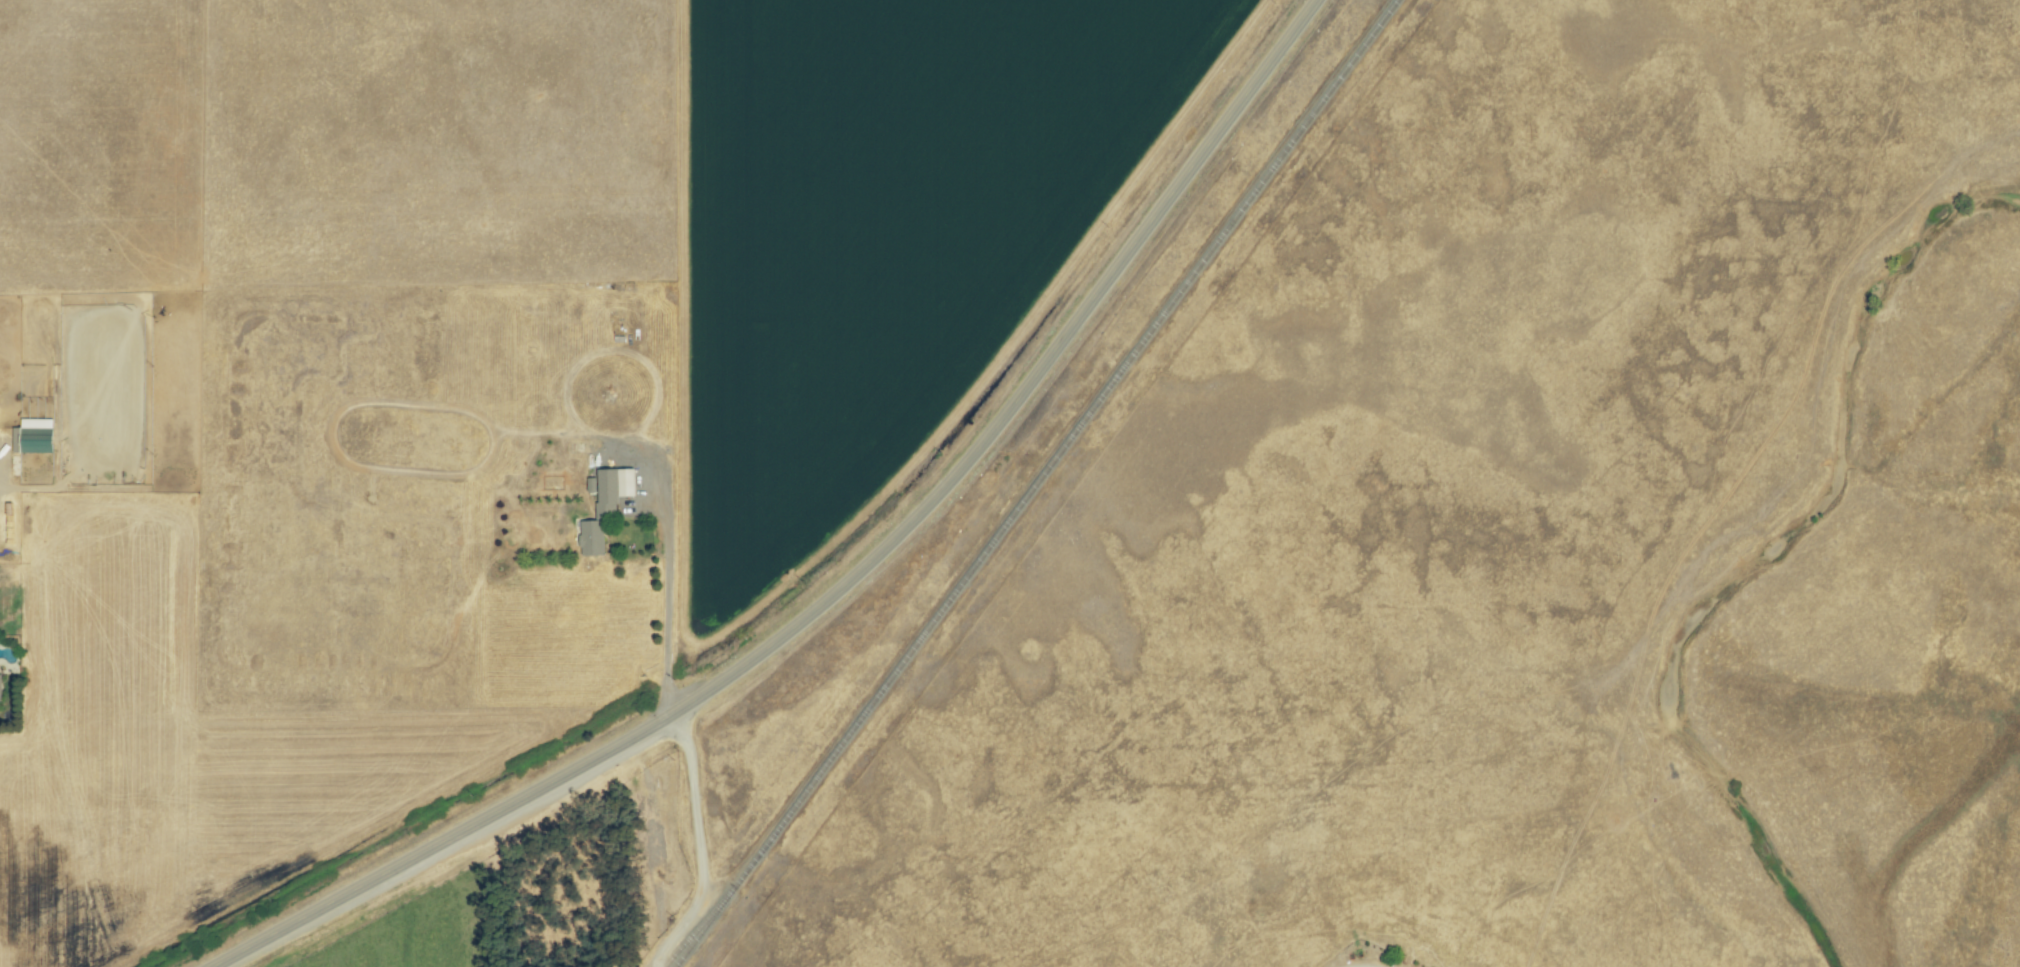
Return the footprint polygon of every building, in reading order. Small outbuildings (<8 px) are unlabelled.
[(22,428),(14,428),(14,453),(54,454),(54,441),(22,440),(22,428)] [(605,556),(604,515),(619,514),(618,496),(635,496),(634,468),(598,469),(598,478),(588,478),(588,493),(598,493),(598,520),(580,521),(581,556),(605,556)]
